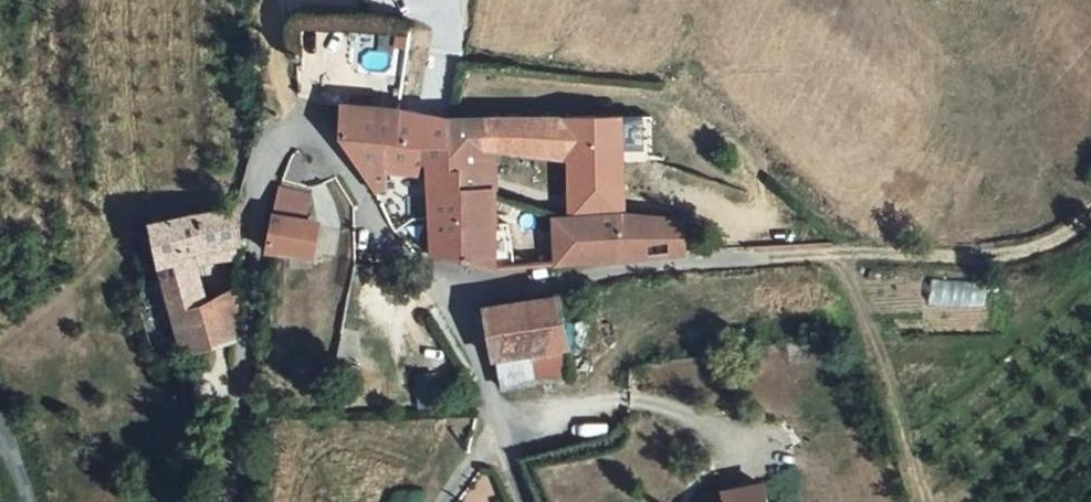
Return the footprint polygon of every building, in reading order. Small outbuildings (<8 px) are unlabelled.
[(391,106),(370,106),(338,106),(338,126),(346,145),(367,178),(381,177),(381,166),(377,166),(376,140),(387,139),(391,106)] [(443,258),(462,257),(451,119),(422,113),(405,107),(391,106),(387,139),(412,141),(411,158),(411,162),(422,166),(430,256),(434,256),(443,258)] [(462,257),(516,256),(510,225),(497,222),(497,200),(497,190),(486,189),(482,148),(481,120),(451,119),(462,257)] [(522,120),(481,120),(482,148),(496,150),(567,160),(568,221),(622,220),(621,164),(620,155),(617,120),(522,120)] [(651,121),(617,120),(620,155),(621,164),(652,161),(651,121)] [(411,167),(411,162),(411,158),(412,141),(387,139),(376,140),(377,166),(381,166),(411,167)] [(496,150),(482,148),(486,189),(497,190),(496,150)] [(282,186),(272,247),(319,248),(324,222),(309,219),(315,191),(282,186)] [(149,252),(155,282),(165,320),(170,319),(180,353),(234,339),(234,338),(239,278),(222,286),(223,299),(203,303),(196,262),(194,247),(238,242),(237,209),(197,209),(147,220),(155,250),(149,252)] [(633,264),(685,257),(683,225),(622,220),(568,221),(566,221),(557,222),(558,266),(581,264),(633,264)] [(239,257),(238,242),(194,247),(196,262),(239,257)] [(929,278),(927,303),(1001,308),(1002,283),(929,278)] [(563,294),(490,304),(498,356),(561,347),(571,345),(563,294)] [(561,347),(498,356),(501,380),(566,370),(561,347)] [(724,492),(726,501),(764,501),(761,485),(724,492)]
